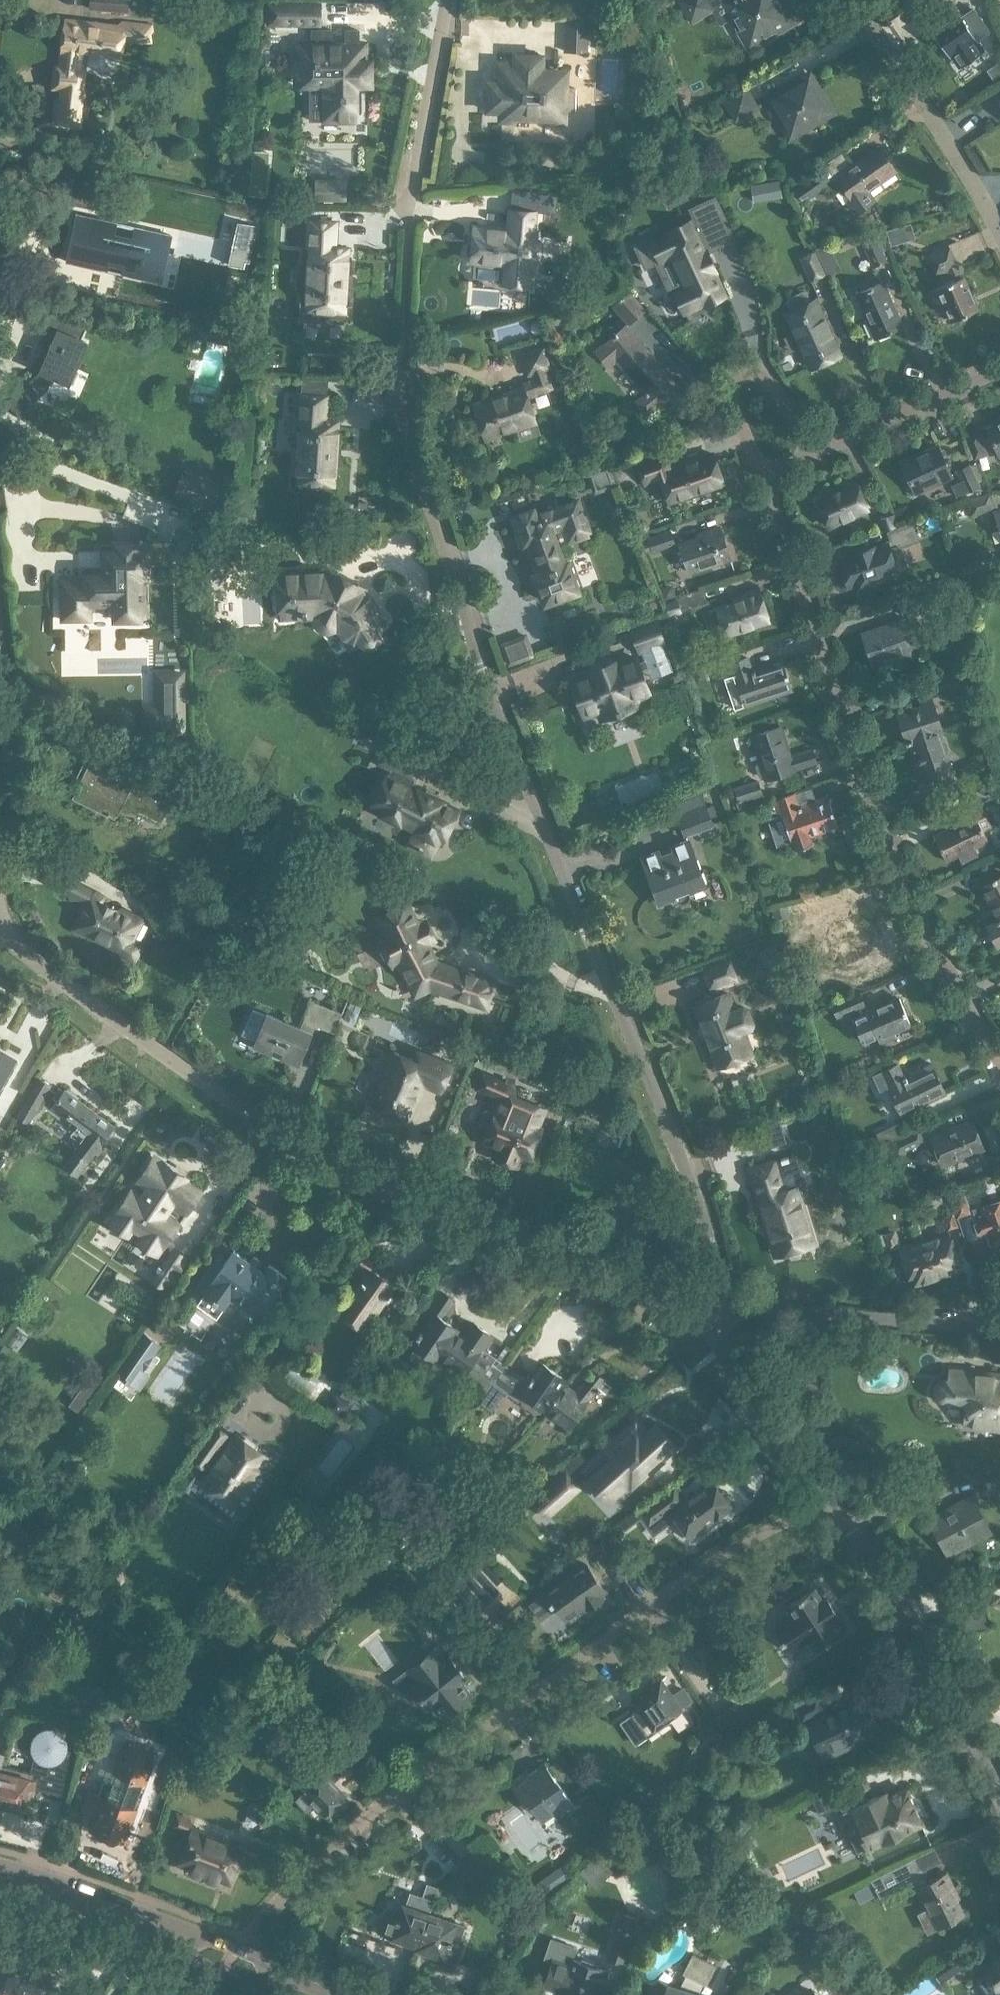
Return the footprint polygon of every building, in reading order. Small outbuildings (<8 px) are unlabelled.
[(89,9),(128,13),(129,0),(89,0),(89,9)] [(710,0),(677,0),(690,23),(715,9),(710,0)] [(723,2),(748,46),(790,22),(777,0),(726,0),(723,2)] [(939,10),(946,21),(936,27),(939,31),(937,33),(957,62),(966,56),(968,59),(982,50),(951,3),(939,10)] [(314,5),(262,4),(262,25),(314,25),(314,5)] [(237,9),(231,15),(244,28),(250,21),(237,9)] [(148,41),(149,29),(63,18),(57,65),(52,64),(50,76),(73,80),(74,67),(69,66),(71,48),(118,54),(120,38),(148,41)] [(565,51),(588,51),(589,21),(566,21),(565,51)] [(562,119),(563,110),(575,110),(575,88),(563,87),(564,73),(549,73),(549,69),(542,69),(543,55),(516,54),(516,62),(496,62),(496,81),(488,81),(487,111),(516,112),(516,108),(535,109),(534,118),(562,119)] [(355,113),(368,113),(368,91),(362,92),(361,74),(358,74),(359,62),(348,62),(347,73),(336,73),(336,61),(316,61),(316,72),(296,72),(294,108),(321,107),(319,143),(355,143),(355,135),(360,135),(360,119),(355,120),(355,113)] [(830,113),(808,75),(767,99),(789,137),(830,113)] [(744,87),(722,99),(735,120),(756,108),(744,87)] [(867,192),(897,173),(878,147),(851,165),(844,154),(824,167),(827,171),(795,192),(803,204),(823,189),(829,198),(840,190),(845,197),(846,196),(851,203),(848,205),(856,216),(875,203),(867,192)] [(267,155),(251,154),(247,196),(264,198),(267,155)] [(314,179),(314,198),(338,198),(338,179),(314,179)] [(779,180),(750,186),(753,203),(782,197),(779,180)] [(682,184),(670,190),(677,204),(689,199),(682,184)] [(535,211),(556,213),(558,191),(537,189),(535,211)] [(683,315),(728,295),(707,253),(736,239),(716,195),(688,208),(692,217),(634,247),(644,270),(655,265),(671,298),(673,297),(683,315)] [(507,228),(473,225),(470,261),(504,264),(502,284),(529,287),(531,267),(533,267),(534,259),(538,259),(542,255),(543,244),(539,240),(536,239),(537,231),(533,230),(535,211),(509,208),(507,228)] [(79,215),(69,262),(162,283),(173,236),(79,215)] [(309,261),(303,261),(299,264),(298,287),(301,291),(307,291),(306,309),(345,311),(349,248),(335,247),(336,221),(309,220),(308,245),(310,245),(309,261)] [(255,225),(236,221),(227,263),(242,265),(243,260),(248,261),(255,225)] [(907,225),(890,230),(893,241),(910,236),(907,225)] [(858,233),(862,242),(876,236),(873,229),(858,233)] [(876,236),(862,242),(862,243),(873,267),(887,260),(876,236)] [(799,246),(803,254),(812,249),(809,241),(799,246)] [(958,266),(948,243),(927,253),(937,276),(947,271),(952,281),(930,291),(937,307),(942,305),(949,321),(979,308),(964,276),(961,277),(957,267),(958,266)] [(839,303),(818,260),(804,266),(824,310),(839,303)] [(874,339),(904,326),(883,280),(854,293),(874,339)] [(612,305),(629,325),(647,309),(630,289),(605,295),(613,304),(612,305)] [(809,370),(843,354),(816,296),(810,299),(807,292),(803,290),(786,297),(785,303),(788,309),(783,312),(809,370)] [(550,333),(557,331),(552,319),(553,316),(557,315),(556,309),(542,312),(550,333)] [(6,401),(18,415),(47,389),(53,378),(70,385),(89,340),(81,337),(86,327),(61,317),(59,316),(55,317),(53,317),(51,319),(49,320),(47,322),(46,324),(41,337),(52,341),(40,372),(6,401)] [(205,339),(244,349),(248,331),(210,322),(205,339)] [(656,406),(680,386),(625,324),(594,350),(609,367),(616,361),(632,379),(633,378),(656,406)] [(470,400),(482,441),(517,429),(518,432),(521,434),(523,435),(527,434),(533,432),(536,430),(536,425),(529,397),(557,386),(550,363),(559,361),(549,335),(528,340),(515,344),(526,382),(470,400)] [(418,363),(446,360),(443,338),(415,344),(418,363)] [(298,482),(298,492),(333,494),(333,485),(334,485),(338,421),(326,420),(327,395),(301,394),(299,419),(302,420),(298,482)] [(996,419),(997,421),(985,426),(987,429),(978,433),(978,431),(964,438),(974,459),(987,453),(982,442),(989,438),(998,458),(999,457),(999,418),(996,419)] [(938,443),(899,461),(914,494),(953,476),(938,443)] [(667,502),(724,483),(713,451),(698,457),(696,453),(673,461),(668,448),(635,460),(640,475),(655,470),(667,502)] [(980,486),(969,463),(955,470),(965,493),(980,486)] [(607,466),(588,472),(595,491),(614,485),(607,466)] [(170,495),(219,513),(229,487),(181,469),(170,495)] [(815,500),(828,528),(869,508),(856,481),(815,500)] [(994,507),(989,492),(966,500),(971,515),(994,507)] [(533,515),(531,509),(511,516),(517,532),(519,535),(521,534),(536,572),(531,574),(541,599),(550,595),(551,600),(572,592),(570,588),(574,586),(565,562),(562,563),(549,529),(559,525),(565,541),(587,532),(575,500),(543,513),(542,511),(533,515)] [(906,504),(893,508),(897,521),(910,517),(906,504)] [(894,513),(878,519),(882,530),(898,524),(894,513)] [(144,556),(144,530),(139,530),(139,518),(113,518),(113,530),(103,530),(103,550),(100,550),(100,557),(81,557),(81,562),(59,561),(58,599),(81,600),(81,586),(110,586),(110,600),(135,599),(135,594),(139,594),(140,556),(144,556)] [(637,531),(640,532),(645,533),(647,531),(650,527),(647,519),(639,518),(634,524),(637,531)] [(904,563),(899,547),(920,540),(914,522),(886,531),(889,540),(836,557),(847,589),(898,572),(896,565),(904,563)] [(224,524),(199,527),(203,586),(224,587),(225,567),(244,567),(242,542),(233,542),(233,532),(225,531),(224,524)] [(703,533),(704,537),(677,546),(687,572),(728,558),(718,528),(703,533)] [(675,544),(671,530),(647,538),(652,552),(675,544)] [(275,571),(278,620),(312,619),(313,622),(314,626),(316,627),(317,629),(320,631),(322,632),(324,633),(326,633),(328,633),(330,633),(332,632),(336,631),(350,652),(360,646),(362,647),(363,648),(365,648),(367,649),(369,649),(372,648),(374,648),(376,646),(378,645),(379,643),(381,639),(382,636),(382,634),(381,632),(391,625),(368,589),(369,588),(326,567),(326,568),(275,571)] [(665,600),(676,596),(672,583),(660,587),(665,600)] [(681,610),(707,601),(703,588),(677,597),(681,610)] [(740,595),(742,599),(715,608),(724,635),(766,621),(756,590),(740,595)] [(924,608),(919,593),(896,600),(901,616),(924,608)] [(629,626),(639,654),(666,644),(656,616),(629,626)] [(860,632),(872,667),(919,651),(908,616),(860,632)] [(508,663),(532,654),(524,635),(501,644),(508,663)] [(793,690),(782,660),(753,670),(748,656),(722,664),(726,677),(724,677),(734,708),(743,705),(743,707),(793,690)] [(616,663),(595,670),(598,679),(580,686),(593,719),(608,713),(611,719),(637,710),(636,705),(651,698),(636,663),(618,669),(616,663)] [(142,704),(142,736),(186,735),(185,669),(154,670),(154,704),(142,704)] [(695,685),(707,681),(703,669),(691,673),(695,685)] [(931,678),(936,694),(961,686),(956,670),(931,678)] [(910,742),(936,733),(935,731),(940,730),(929,698),(918,702),(920,707),(896,715),(905,743),(910,742)] [(817,763),(812,748),(791,755),(781,725),(750,735),(750,736),(748,737),(747,741),(750,750),(753,752),(756,751),(759,761),(757,762),(755,766),(758,776),(762,777),(764,777),(765,780),(817,763)] [(936,733),(935,731),(909,739),(910,742),(923,781),(949,772),(936,733)] [(92,744),(84,760),(89,762),(72,796),(112,817),(120,801),(158,820),(175,785),(142,769),(135,783),(117,774),(124,760),(92,744)] [(435,798),(448,768),(412,752),(401,776),(413,782),(401,809),(412,814),(406,826),(442,842),(435,857),(456,867),(463,851),(467,853),(481,820),(434,800),(435,798)] [(666,795),(660,779),(619,794),(625,810),(666,795)] [(733,787),(738,802),(763,794),(758,780),(733,787)] [(684,836),(714,825),(702,792),(671,804),(684,836)] [(838,827),(825,795),(798,804),(795,792),(768,801),(773,817),(782,814),(794,849),(813,843),(811,835),(838,827)] [(980,831),(989,826),(978,805),(958,815),(963,824),(933,838),(944,861),(956,855),(960,864),(977,856),(973,847),(985,840),(980,831)] [(639,855),(658,906),(663,905),(663,903),(671,899),(672,901),(676,900),(677,901),(681,903),(686,902),(689,900),(691,896),(691,894),(695,893),(694,891),(702,888),(703,890),(708,888),(689,837),(670,844),(671,848),(660,852),(659,848),(639,855)] [(980,885),(981,886),(998,921),(999,920),(999,875),(980,885)] [(101,895),(65,877),(59,890),(81,901),(76,910),(80,912),(73,926),(123,951),(139,919),(120,910),(119,912),(98,902),(101,895)] [(392,917),(389,911),(375,918),(385,938),(378,942),(391,967),(398,964),(406,980),(411,977),(419,993),(431,987),(433,991),(483,1008),(491,984),(433,965),(423,945),(428,943),(419,926),(415,928),(405,910),(392,917)] [(998,921),(986,927),(995,946),(999,943),(999,920),(998,921)] [(231,946),(222,941),(218,950),(226,954),(231,946)] [(735,981),(726,959),(702,969),(711,991),(735,981)] [(837,1018),(853,1011),(855,1010),(857,1015),(855,1016),(851,1017),(862,1043),(877,1037),(880,1044),(896,1037),(894,1032),(911,1025),(898,995),(867,1008),(866,1006),(860,992),(830,1004),(837,1018)] [(733,1010),(727,993),(693,1007),(717,1067),(751,1054),(741,1029),(749,1026),(751,1022),(745,1009),(742,1007),(733,1010)] [(333,1032),(341,1013),(310,1000),(300,1027),(265,1014),(252,1046),(298,1065),(315,1025),(333,1032)] [(529,1054),(535,1035),(515,1028),(509,1047),(529,1054)] [(18,1058),(0,1049),(0,1090),(18,1058)] [(504,1083),(481,1075),(476,1089),(500,1099),(495,1112),(487,1109),(482,1111),(477,1123),(479,1128),(487,1131),(483,1142),(497,1147),(494,1157),(516,1166),(518,1160),(526,1164),(532,1149),(537,1151),(541,1140),(536,1138),(540,1128),(501,1113),(512,1087),(515,1078),(516,1079),(522,1062),(492,1050),(485,1066),(507,1075),(504,1083)] [(412,1060),(392,1052),(370,1103),(407,1119),(422,1084),(440,1091),(451,1065),(415,1051),(412,1060)] [(888,1088),(901,1115),(946,1093),(931,1062),(909,1072),(910,1074),(904,1076),(898,1063),(873,1075),(881,1091),(888,1088)] [(845,1065),(826,1073),(832,1085),(850,1078),(845,1065)] [(51,1085),(39,1077),(16,1116),(29,1124),(51,1085)] [(102,1143),(115,1126),(65,1088),(63,1090),(59,1086),(51,1096),(56,1100),(51,1107),(86,1134),(73,1152),(88,1163),(102,1143)] [(755,1122),(764,1149),(786,1142),(779,1115),(755,1122)] [(981,1148),(971,1123),(930,1140),(941,1165),(981,1148)] [(897,1154),(925,1141),(918,1128),(890,1141),(897,1154)] [(132,1185),(106,1222),(158,1257),(182,1222),(180,1221),(185,1214),(186,1215),(204,1189),(189,1179),(191,1177),(154,1152),(133,1183),(137,1185),(135,1187),(132,1185)] [(750,1170),(777,1257),(815,1245),(797,1188),(784,1192),(775,1162),(750,1170)] [(908,1187),(912,1198),(925,1193),(921,1182),(908,1187)] [(957,1217),(971,1213),(961,1185),(947,1189),(957,1217)] [(970,1209),(978,1236),(986,1234),(989,1245),(999,1241),(999,1199),(970,1209)] [(942,1215),(947,1230),(958,1226),(953,1211),(942,1215)] [(882,1233),(888,1250),(901,1246),(895,1229),(882,1233)] [(948,1235),(924,1243),(936,1278),(960,1270),(948,1235)] [(936,1278),(924,1243),(899,1252),(912,1286),(936,1278)] [(150,1280),(167,1291),(190,1256),(174,1245),(160,1265),(159,1264),(156,1268),(158,1269),(150,1280)] [(269,1264),(264,1271),(234,1249),(221,1268),(213,1262),(203,1275),(211,1281),(211,1283),(204,1293),(224,1307),(231,1297),(259,1317),(261,1315),(265,1318),(272,1307),(268,1304),(287,1277),(269,1264)] [(352,1263),(366,1272),(341,1308),(351,1316),(348,1320),(362,1330),(394,1285),(384,1278),(387,1273),(359,1254),(352,1263)] [(504,1363),(484,1349),(494,1335),(473,1320),(463,1334),(459,1331),(460,1329),(443,1317),(456,1300),(443,1290),(428,1311),(431,1313),(410,1343),(415,1346),(410,1353),(411,1358),(424,1367),(428,1366),(433,1359),(438,1363),(440,1359),(464,1375),(472,1364),(484,1372),(482,1375),(491,1381),(504,1363)] [(291,1311),(282,1305),(275,1315),(284,1321),(291,1311)] [(620,1325),(616,1321),(608,1331),(612,1335),(620,1325)] [(143,1331),(116,1370),(118,1371),(116,1375),(134,1387),(134,1386),(140,1390),(151,1375),(144,1370),(162,1344),(143,1331)] [(504,1363),(491,1381),(493,1382),(479,1401),(491,1410),(504,1391),(518,1401),(520,1398),(521,1403),(535,1413),(540,1412),(542,1409),(545,1411),(567,1379),(541,1360),(530,1374),(531,1375),(528,1380),(524,1377),(504,1363)] [(999,1431),(999,1371),(948,1366),(947,1376),(944,1376),(944,1381),(939,1383),(935,1388),(935,1394),(937,1399),(941,1401),(942,1402),(964,1403),(962,1428),(999,1431)] [(567,1379),(545,1411),(544,1412),(569,1429),(596,1391),(598,1392),(600,1389),(606,1393),(611,1386),(590,1371),(576,1391),(568,1385),(571,1381),(567,1379)] [(91,1373),(72,1400),(84,1408),(103,1382),(91,1373)] [(325,1416),(335,1424),(344,1412),(356,1396),(344,1388),(339,1396),(334,1397),(329,1403),(331,1408),(325,1416)] [(354,1419),(344,1412),(335,1424),(345,1431),(354,1419)] [(586,1459),(579,1451),(561,1467),(560,1466),(528,1494),(548,1518),(584,1486),(580,1481),(586,1475),(609,1503),(628,1487),(629,1486),(631,1489),(650,1472),(650,1471),(679,1446),(656,1419),(645,1428),(636,1415),(586,1459)] [(216,1427),(193,1459),(205,1468),(229,1436),(216,1427)] [(223,1501),(234,1509),(272,1457),(236,1431),(198,1483),(209,1492),(210,1497),(218,1503),(222,1502),(223,1501)] [(984,1476),(981,1493),(999,1497),(999,1479),(984,1476)] [(710,1483),(682,1505),(671,1514),(691,1540),(715,1522),(712,1517),(728,1505),(710,1483)] [(947,1556),(993,1532),(973,1494),(927,1517),(947,1556)] [(668,1506),(661,1496),(638,1512),(646,1522),(668,1506)] [(380,1570),(415,1533),(398,1517),(363,1555),(380,1570)] [(589,1547),(604,1567),(621,1554),(606,1534),(589,1547)] [(586,1563),(546,1591),(529,1604),(540,1620),(558,1607),(565,1618),(584,1604),(586,1608),(603,1595),(601,1592),(605,1589),(586,1563)] [(241,1588),(230,1580),(215,1600),(236,1615),(244,1605),(234,1597),(241,1588)] [(74,1593),(57,1581),(48,1593),(58,1600),(59,1599),(66,1605),(74,1593)] [(827,1598),(822,1601),(813,1588),(785,1606),(792,1616),(774,1628),(780,1637),(778,1638),(782,1643),(783,1642),(789,1651),(808,1639),(814,1650),(842,1631),(833,1618),(838,1615),(827,1598)] [(486,1627),(480,1621),(475,1626),(481,1632),(486,1627)] [(440,1631),(456,1651),(467,1642),(451,1622),(440,1631)] [(434,1646),(406,1669),(416,1682),(412,1685),(429,1707),(434,1704),(443,1716),(472,1693),(458,1676),(462,1672),(449,1656),(445,1659),(434,1646)] [(632,1699),(655,1731),(671,1720),(669,1717),(681,1708),(661,1679),(632,1699)] [(817,1698),(815,1700),(811,1693),(792,1703),(802,1721),(823,1711),(817,1698)] [(880,1728),(865,1694),(805,1721),(820,1755),(880,1728)] [(188,1716),(183,1724),(195,1731),(200,1724),(188,1716)] [(0,1781),(0,1804),(28,1810),(29,1810),(35,1788),(67,1796),(77,1751),(68,1749),(67,1743),(66,1739),(64,1735),(60,1731),(56,1729),(51,1728),(46,1728),(42,1729),(38,1732),(34,1735),(32,1740),(31,1744),(31,1749),(32,1754),(34,1756),(30,1772),(4,1765),(2,1771),(0,1781)] [(98,1793),(89,1790),(81,1810),(94,1815),(89,1828),(106,1835),(106,1838),(107,1840),(108,1841),(110,1843),(113,1843),(115,1843),(117,1841),(118,1840),(125,1842),(137,1810),(135,1809),(156,1753),(123,1741),(113,1771),(116,1773),(112,1784),(103,1780),(98,1793)] [(324,1762),(315,1770),(320,1775),(302,1793),(324,1816),(328,1812),(332,1812),(337,1808),(336,1803),(345,1794),(333,1782),(345,1770),(334,1759),(328,1766),(324,1762)] [(528,1801),(542,1822),(554,1813),(557,1816),(574,1804),(544,1762),(529,1773),(526,1770),(509,1782),(525,1804),(528,1801)] [(870,1789),(864,1775),(813,1799),(820,1813),(839,1804),(851,1828),(847,1830),(858,1852),(867,1848),(883,1841),(884,1841),(906,1831),(906,1830),(922,1822),(919,1816),(922,1815),(917,1805),(915,1806),(906,1788),(888,1796),(886,1791),(867,1800),(864,1793),(870,1789)] [(183,1830),(188,1816),(177,1812),(171,1826),(183,1830)] [(203,1830),(190,1826),(177,1862),(178,1863),(190,1867),(191,1871),(192,1871),(199,1873),(201,1871),(201,1872),(203,1872),(204,1873),(206,1873),(207,1877),(208,1877),(214,1879),(215,1879),(218,1877),(229,1882),(242,1845),(231,1841),(230,1843),(217,1838),(216,1837),(203,1833),(202,1832),(203,1830)] [(734,1855),(744,1850),(739,1840),(728,1845),(734,1855)] [(266,1846),(254,1841),(249,1856),(260,1860),(260,1859),(261,1860),(266,1846)] [(466,1891),(486,1873),(470,1854),(450,1872),(466,1891)] [(580,1871),(596,1887),(613,1870),(596,1854),(580,1871)] [(914,1880),(928,1907),(917,1913),(927,1933),(938,1927),(937,1926),(961,1914),(941,1875),(928,1881),(921,1868),(920,1868),(914,1857),(905,1862),(914,1880)] [(880,1897),(914,1880),(905,1862),(871,1879),(880,1897)] [(543,1895),(568,1877),(560,1865),(534,1882),(543,1895)] [(718,1895),(730,1883),(720,1873),(709,1886),(718,1895)] [(854,1891),(860,1902),(876,1894),(870,1882),(854,1891)] [(397,1919),(389,1917),(384,1933),(416,1944),(415,1947),(416,1947),(428,1913),(402,1904),(397,1919)] [(608,1959),(622,1964),(632,1934),(640,1937),(646,1920),(619,1911),(612,1931),(617,1933),(608,1959)] [(460,1945),(457,1943),(463,1926),(428,1913),(416,1947),(455,1961),(460,1945)] [(551,1961),(542,1986),(557,1991),(556,1994),(600,1994),(608,1970),(573,1958),(577,1946),(550,1937),(543,1958),(551,1961)] [(30,1992),(40,1994),(50,1994),(51,1994),(52,1993),(53,1992),(55,1990),(55,1988),(55,1987),(55,1985),(55,1982),(54,1981),(52,1979),(51,1978),(49,1977),(42,1975),(47,1956),(17,1948),(11,1969),(0,1966),(0,1994),(29,1994),(30,1992)] [(662,1994),(706,1994),(700,1993),(702,1983),(706,1985),(716,1965),(692,1953),(682,1973),(685,1974),(679,1986),(667,1981),(662,1994)] [(983,1968),(979,1971),(977,1973),(976,1974),(975,1977),(976,1979),(987,1994),(988,1994),(993,1994),(995,1994),(999,1990),(999,1953),(982,1966),(983,1968)] [(940,1982),(967,1964),(960,1954),(933,1971),(940,1982)] [(810,1985),(799,1994),(819,1994),(810,1985)]
